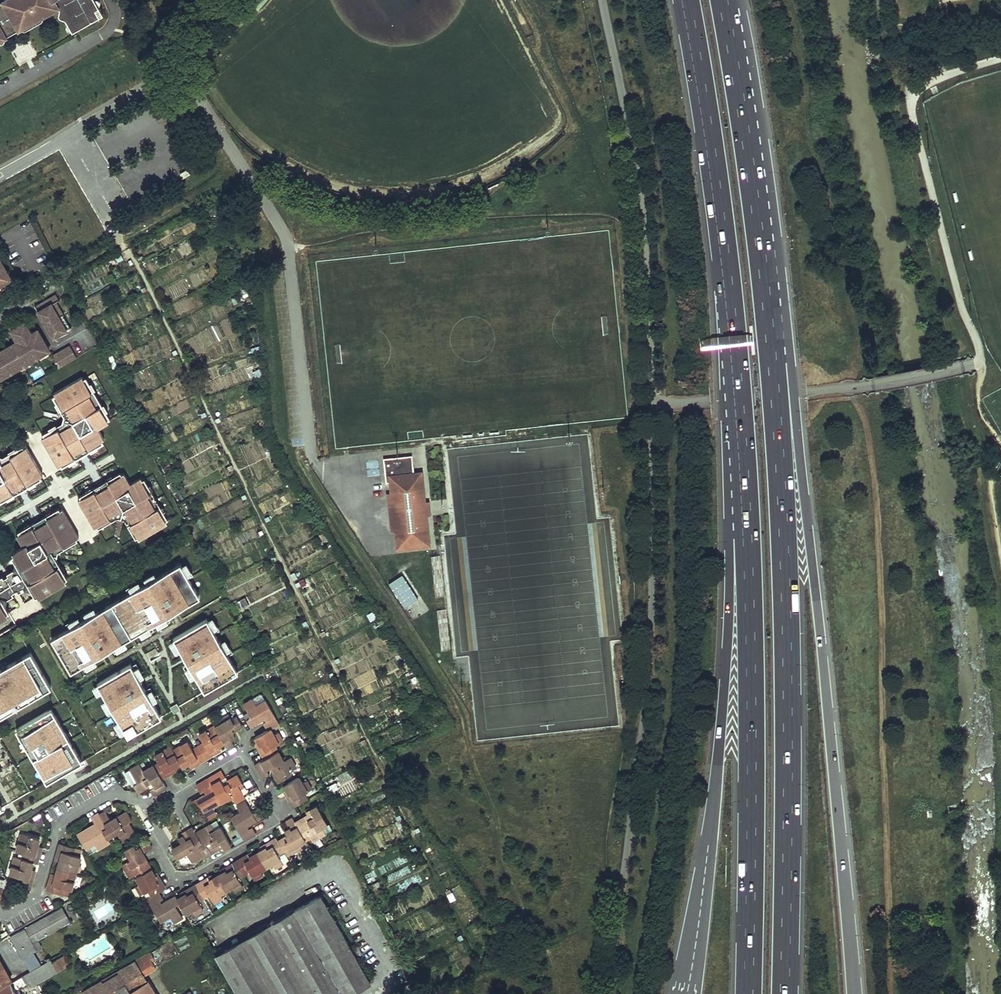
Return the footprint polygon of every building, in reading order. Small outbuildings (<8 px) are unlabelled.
[(95,0),(3,0),(2,1),(4,4),(0,6),(0,40),(13,33),(55,9),(55,6),(57,5),(70,29),(74,32),(85,21),(87,24),(100,16),(96,10),(99,8),(95,0)] [(258,10),(266,0),(246,0),(258,10)] [(192,173),(189,169),(181,173),(184,178),(192,173)] [(13,282),(0,258),(0,289),(13,282)] [(39,311),(41,313),(49,327),(55,337),(72,327),(66,318),(56,301),(55,301),(53,303),(51,304),(48,305),(46,307),(44,308),(42,309),(39,311)] [(26,322),(19,326),(27,340),(38,358),(50,351),(40,333),(37,334),(35,332),(32,333),(26,322)] [(15,343),(17,346),(14,347),(25,366),(38,358),(27,340),(19,326),(12,330),(18,341),(15,343)] [(12,349),(10,346),(7,348),(1,337),(0,337),(0,351),(2,354),(13,373),(25,366),(14,347),(12,349)] [(53,356),(60,368),(78,358),(71,346),(53,356)] [(13,373),(2,354),(0,351),(0,380),(13,373)] [(44,436),(59,462),(104,436),(99,428),(112,421),(86,376),(55,394),(68,417),(66,424),(44,436)] [(104,436),(59,462),(62,467),(106,441),(104,436)] [(42,472),(27,446),(6,458),(0,457),(0,496),(42,472)] [(412,456),(384,459),(386,483),(389,483),(390,494),(387,494),(391,533),(394,533),(396,552),(432,548),(429,518),(431,517),(429,502),(427,502),(424,471),(414,472),(412,456)] [(123,471),(79,496),(98,529),(120,517),(126,519),(139,541),(170,522),(144,476),(131,484),(123,471)] [(0,496),(0,503),(45,477),(42,472),(0,496)] [(11,614),(7,606),(8,599),(15,595),(14,592),(18,590),(20,592),(26,588),(33,590),(38,599),(69,581),(57,559),(59,552),(80,539),(62,506),(17,532),(24,545),(11,552),(16,561),(14,568),(8,571),(10,574),(5,577),(4,574),(0,576),(0,621),(11,614)] [(69,629),(51,639),(66,664),(73,660),(77,669),(82,666),(92,660),(112,649),(122,643),(141,632),(151,626),(157,622),(167,616),(192,602),(189,597),(197,593),(188,578),(183,568),(180,564),(154,579),(144,585),(139,588),(129,594),(126,595),(128,600),(122,603),(119,599),(105,608),(108,612),(101,616),(98,611),(94,614),(84,620),(79,623),(69,629)] [(187,565),(183,568),(188,578),(193,575),(187,565)] [(385,581),(402,608),(418,598),(402,571),(385,581)] [(141,580),(144,585),(154,579),(151,574),(141,580)] [(126,589),(129,594),(139,588),(136,583),(126,589)] [(189,597),(192,602),(200,597),(197,593),(189,597)] [(119,599),(122,603),(128,600),(126,595),(119,599)] [(98,611),(101,616),(108,612),(105,608),(98,611)] [(81,615),(84,620),(94,614),(91,609),(81,615)] [(157,622),(160,627),(170,621),(167,616),(157,622)] [(66,624),(69,629),(79,623),(76,618),(66,624)] [(207,619),(173,639),(175,642),(181,652),(188,664),(194,674),(204,692),(232,676),(223,660),(229,657),(228,655),(222,645),(215,633),(209,623),(207,619)] [(214,620),(209,623),(215,633),(220,630),(214,620)] [(144,636),(154,631),(151,626),(141,632),(144,636)] [(175,642),(171,645),(176,655),(181,652),(175,642)] [(112,649),(115,653),(125,648),(122,643),(112,649)] [(227,643),(222,645),(228,655),(233,653),(227,643)] [(5,709),(7,713),(18,707),(16,702),(22,699),(24,703),(35,697),(32,693),(39,689),(41,693),(51,688),(30,652),(22,657),(25,661),(19,665),(16,661),(7,666),(10,670),(4,674),(1,669),(0,670),(0,711),(5,709)] [(16,661),(19,665),(25,661),(22,657),(16,661)] [(223,660),(232,676),(238,672),(229,657),(223,660)] [(66,664),(71,672),(77,669),(73,660),(66,664)] [(82,666),(85,671),(95,665),(92,660),(82,666)] [(136,663),(131,666),(137,676),(141,673),(136,663)] [(188,664),(183,667),(189,677),(194,674),(188,664)] [(130,665),(97,684),(97,686),(102,693),(108,703),(113,712),(120,724),(126,734),(128,737),(157,720),(153,713),(157,711),(151,700),(145,690),(137,676),(131,666),(130,665)] [(4,674),(10,670),(7,666),(1,669),(4,674)] [(97,686),(93,688),(97,695),(102,693),(97,686)] [(150,687),(145,690),(151,700),(156,697),(150,687)] [(32,693),(35,697),(41,693),(39,689),(32,693)] [(257,705),(267,700),(263,694),(254,699),(257,705)] [(16,702),(18,707),(24,703),(22,699),(16,702)] [(265,723),(269,731),(271,729),(281,724),(267,700),(257,705),(254,699),(245,704),(252,717),(248,719),(252,726),(263,720),(262,718),(265,717),(268,722),(265,723)] [(108,703),(103,705),(109,715),(113,712),(108,703)] [(46,712),(51,719),(55,717),(51,709),(46,712)] [(153,713),(157,720),(161,717),(157,711),(153,713)] [(46,712),(20,728),(27,740),(32,738),(37,748),(33,750),(45,771),(50,768),(55,778),(82,762),(74,748),(69,751),(65,743),(69,740),(65,732),(60,735),(56,728),(60,725),(55,717),(51,719),(46,712)] [(135,778),(132,780),(139,792),(149,786),(148,785),(153,782),(156,788),(151,790),(155,797),(168,789),(163,780),(175,772),(173,769),(181,764),(183,767),(190,763),(193,768),(219,752),(216,748),(224,743),(229,750),(236,746),(232,740),(236,738),(234,733),(244,727),(238,717),(232,720),(229,715),(219,720),(221,724),(216,727),(215,725),(199,734),(204,743),(193,750),(188,742),(174,750),(172,747),(156,756),(161,764),(155,767),(154,766),(144,772),(140,765),(131,771),(135,778)] [(120,724),(115,726),(121,736),(126,734),(120,724)] [(56,728),(60,735),(65,732),(60,725),(56,728)] [(271,729),(269,731),(256,738),(260,746),(259,747),(265,760),(257,765),(265,779),(270,775),(267,770),(273,767),(276,771),(274,773),(278,780),(285,776),(297,769),(292,759),(285,762),(275,747),(283,742),(279,734),(275,736),(271,729)] [(27,740),(33,750),(37,748),(32,738),(27,740)] [(65,743),(69,751),(74,748),(69,740),(65,743)] [(50,768),(45,771),(51,780),(55,778),(50,768)] [(202,807),(207,818),(216,813),(213,808),(232,796),(235,802),(245,796),(242,791),(246,788),(238,775),(227,782),(229,784),(225,785),(222,780),(227,777),(223,771),(210,779),(209,777),(197,785),(201,792),(204,790),(206,794),(193,802),(197,810),(202,807)] [(288,795),(295,808),(308,801),(305,795),(312,790),(308,782),(303,784),(300,777),(285,786),(290,794),(288,795)] [(232,819),(245,842),(257,834),(253,828),(250,829),(248,827),(262,818),(258,811),(253,814),(246,802),(237,806),(241,813),(232,819)] [(152,896),(147,899),(160,923),(170,917),(174,923),(182,918),(175,906),(180,903),(186,913),(192,910),(195,914),(203,909),(198,901),(210,894),(214,903),(223,898),(220,893),(232,887),(235,891),(243,886),(239,878),(251,871),(256,879),(264,874),(262,869),(273,863),(275,868),(283,863),(279,855),(285,851),(284,850),(289,848),(293,854),(302,848),(301,845),(306,841),(303,836),(309,833),(313,840),(325,833),(322,827),(328,823),(318,805),(311,809),(312,812),(295,822),(293,819),(287,823),(290,829),(286,832),(288,836),(280,842),(277,838),(264,845),(266,847),(250,856),(249,854),(225,867),(227,870),(209,880),(208,878),(185,892),(186,894),(178,899),(176,896),(162,904),(160,901),(163,899),(159,892),(166,889),(159,876),(157,877),(144,854),(153,848),(149,842),(136,850),(134,845),(127,850),(132,860),(123,865),(130,879),(143,872),(145,875),(138,880),(141,886),(137,889),(141,896),(149,891),(152,896)] [(96,824),(78,834),(86,849),(95,844),(98,850),(111,842),(109,838),(118,832),(124,841),(137,834),(131,823),(133,822),(128,813),(112,821),(106,812),(101,816),(100,814),(92,818),(96,824)] [(187,853),(193,862),(208,853),(209,855),(224,847),(225,849),(232,845),(221,826),(215,830),(211,824),(196,832),(194,828),(187,832),(191,838),(186,841),(184,836),(179,839),(182,844),(173,849),(178,858),(187,853)] [(40,841),(21,835),(16,852),(25,854),(23,861),(14,859),(10,875),(18,877),(17,884),(31,888),(34,875),(31,874),(33,864),(37,865),(41,851),(37,850),(40,841)] [(53,873),(48,891),(61,895),(63,889),(70,890),(80,857),(73,855),(75,848),(61,844),(56,860),(60,861),(57,874),(53,873)] [(89,855),(98,850),(95,844),(86,849),(89,855)] [(289,859),(285,851),(279,855),(283,863),(289,859)] [(294,909),(343,993),(350,993),(371,982),(320,894),(294,909)] [(61,909),(10,938),(22,959),(41,949),(36,941),(69,923),(61,909)] [(268,925),(308,993),(343,993),(294,909),(268,925)] [(243,939),(274,993),(308,993),(268,925),(243,939)] [(243,939),(218,954),(241,993),(274,993),(243,939)] [(135,960),(118,970),(132,993),(155,993),(144,975),(156,968),(153,962),(155,960),(150,952),(135,960)] [(63,955),(55,959),(60,967),(68,963),(63,955)] [(26,987),(56,970),(49,959),(11,981),(0,987),(0,993),(18,993),(15,990),(24,984),(26,987)] [(11,981),(0,963),(0,987),(11,981)] [(81,991),(83,993),(132,993),(118,970),(81,991)]
